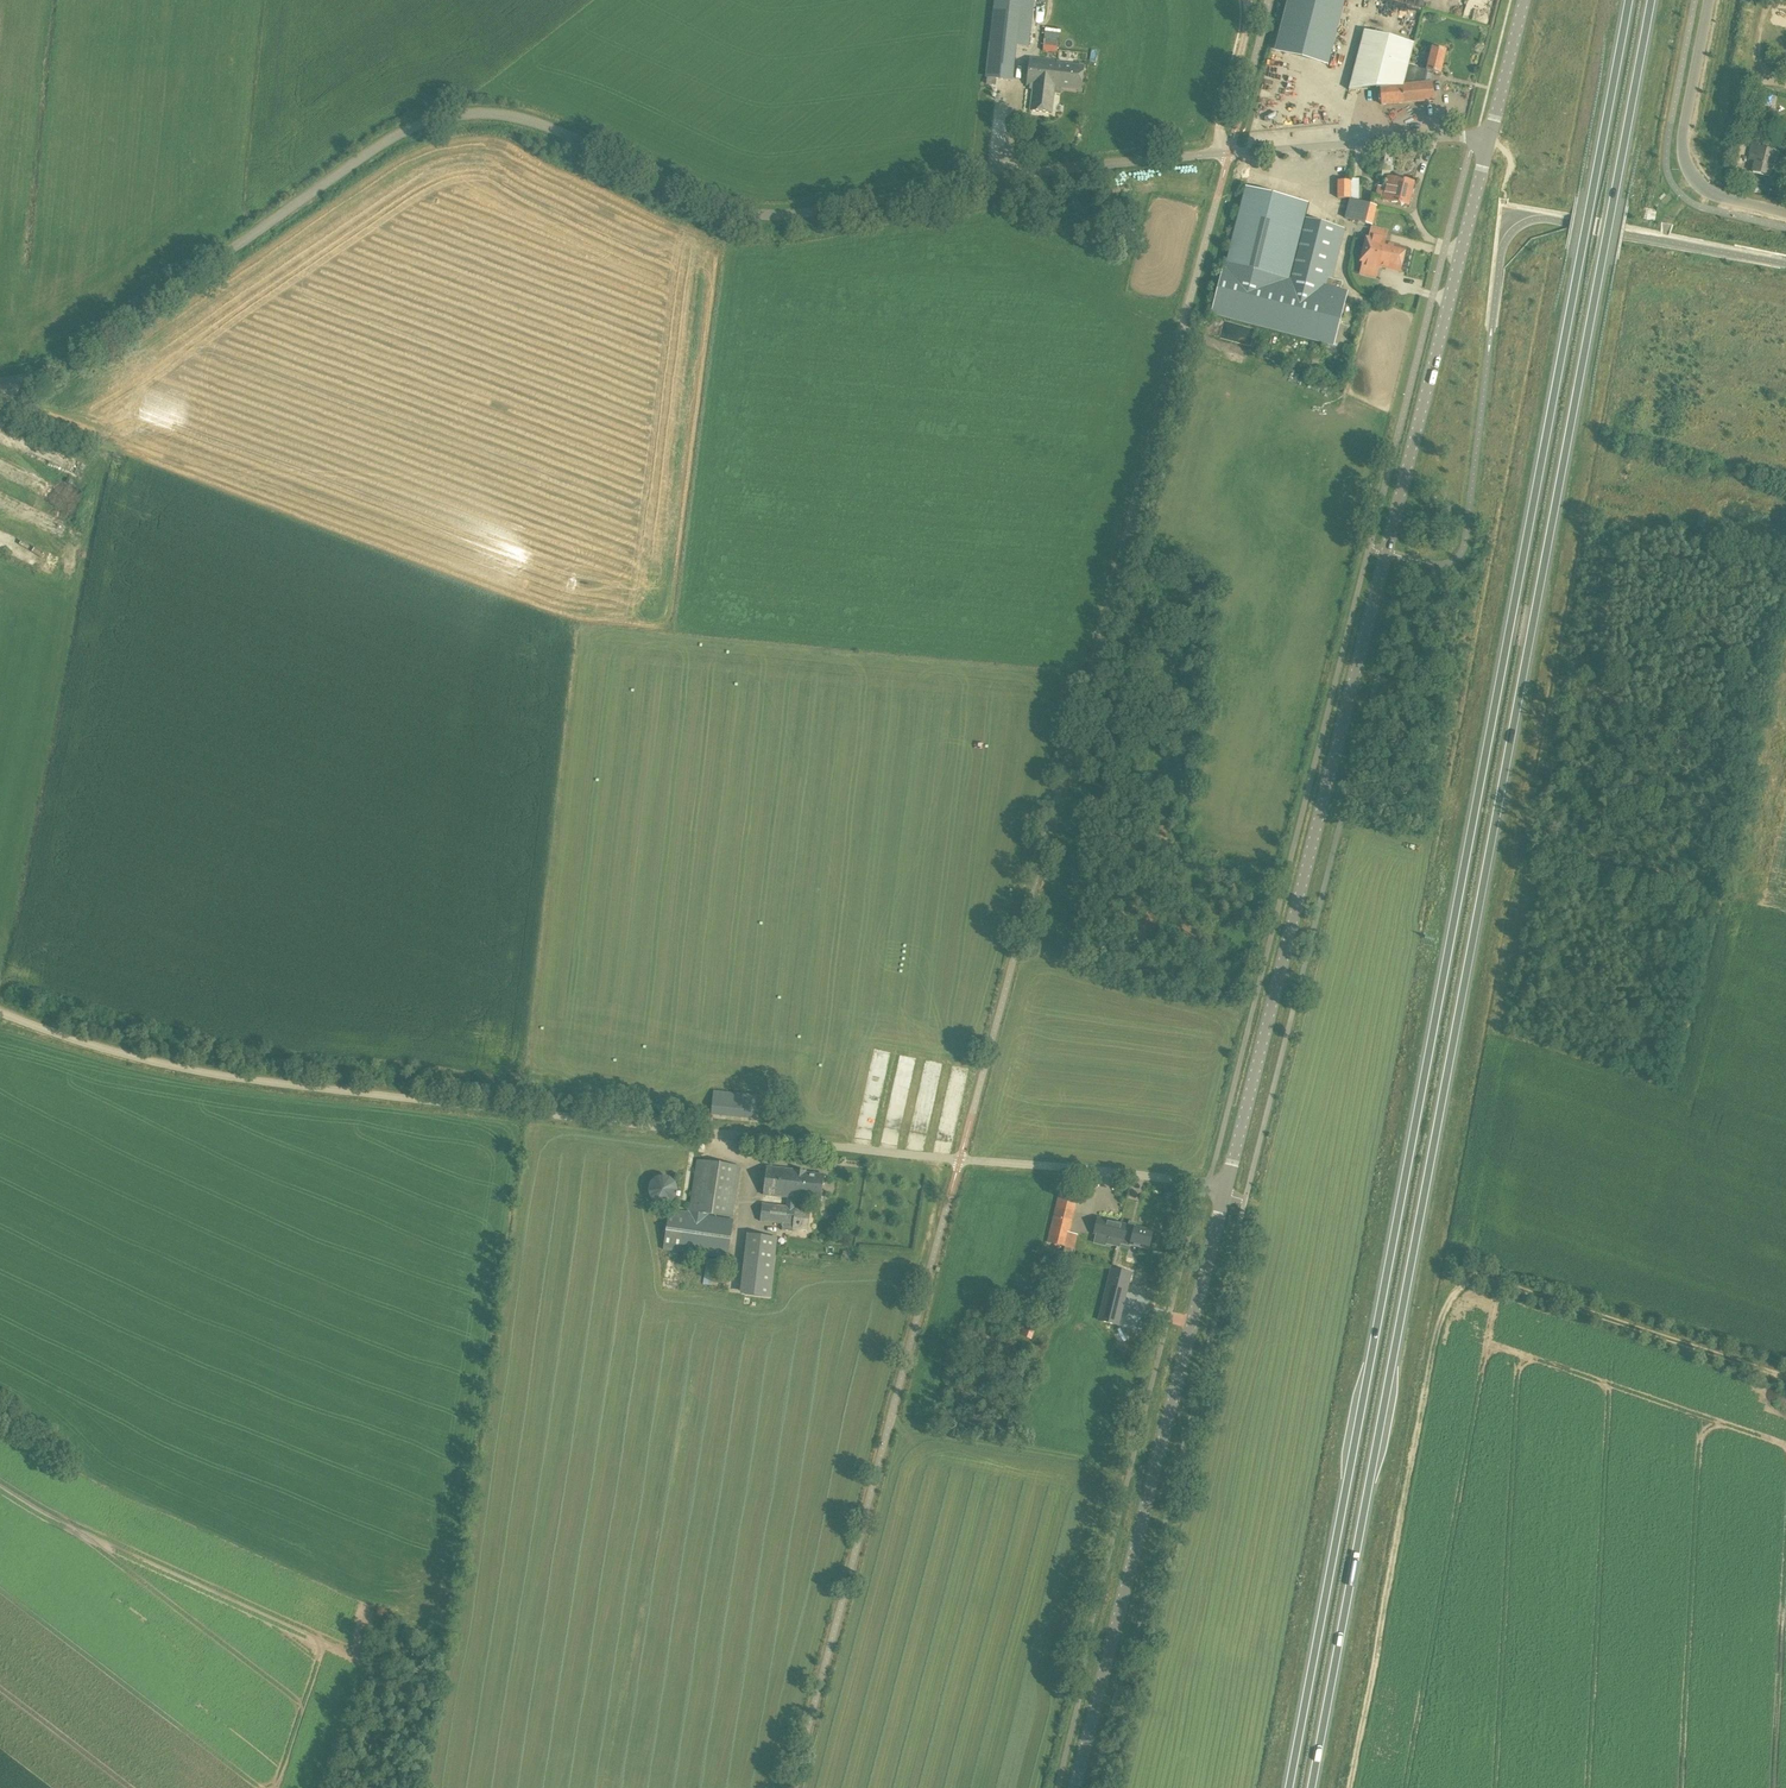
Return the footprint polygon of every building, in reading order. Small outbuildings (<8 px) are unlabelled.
[(988,76),(1012,79),(1016,43),(1028,45),(1034,0),(996,0),(988,76)] [(1328,66),(1345,0),(1287,0),(1274,52),(1328,66)] [(1386,1),(1384,8),(1394,11),(1396,4),(1386,1)] [(1427,70),(1408,66),(1414,43),(1364,31),(1349,90),(1380,88),(1382,105),(1434,101),(1432,83),(1428,82),(1431,72),(1440,74),(1446,51),(1432,48),(1427,70)] [(1030,58),(1027,86),(1033,87),(1030,114),(1052,116),(1054,92),(1061,92),(1061,88),(1081,90),(1084,66),(1064,63),(1064,62),(1030,58)] [(1280,67),(1276,78),(1289,82),(1292,71),(1280,67)] [(1776,167),(1780,152),(1764,148),(1767,140),(1755,137),(1750,157),(1757,159),(1754,171),(1771,175),(1773,166),(1776,167)] [(1390,177),(1391,166),(1383,165),(1382,176),(1390,177)] [(1404,181),(1388,177),(1385,188),(1378,186),(1375,195),(1383,197),(1382,200),(1409,206),(1414,183),(1412,183),(1412,181),(1411,179),(1407,178),(1405,179),(1404,181)] [(1350,181),(1349,181),(1349,199),(1349,200),(1346,214),(1345,218),(1358,222),(1373,226),(1378,206),(1359,201),(1359,179),(1350,179),(1350,181)] [(1349,181),(1337,181),(1337,199),(1349,199),(1349,181)] [(1333,279),(1345,228),(1306,218),(1310,203),(1245,187),(1226,263),(1224,263),(1211,315),(1325,345),(1334,347),(1348,291),(1341,289),(1343,281),(1333,279)] [(1386,240),(1388,231),(1371,227),(1369,235),(1367,235),(1359,266),(1361,267),(1359,275),(1376,280),(1379,266),(1400,272),(1406,249),(1385,243),(1386,240)] [(1700,515),(1697,526),(1704,528),(1707,517),(1700,515)] [(1111,968),(1113,956),(1113,953),(1110,952),(1104,951),(1101,966),(1102,966),(1111,968)] [(733,1219),(741,1166),(697,1159),(689,1212),(669,1209),(663,1250),(680,1252),(728,1259),(734,1219),(733,1219)] [(822,1200),(825,1175),(806,1172),(806,1170),(766,1166),(763,1195),(787,1198),(786,1206),(762,1203),(760,1221),(783,1224),(782,1230),(793,1231),(794,1229),(809,1231),(811,1208),(796,1207),(797,1199),(804,1200),(804,1198),(822,1200)] [(663,1204),(666,1204),(669,1203),(671,1201),(674,1200),(675,1197),(676,1194),(677,1191),(677,1189),(676,1186),(675,1183),(673,1181),(671,1179),(669,1178),(666,1177),(662,1177),(659,1177),(656,1178),(654,1180),(652,1182),(650,1185),(649,1189),(649,1192),(650,1197),(652,1200),(654,1202),(657,1203),(660,1204),(663,1204)] [(1047,1247),(1045,1252),(1066,1257),(1070,1258),(1072,1249),(1074,1249),(1078,1235),(1070,1233),(1073,1220),(1078,1194),(1059,1190),(1055,1207),(1053,1216),(1047,1242),(1064,1247),(1063,1251),(1052,1248),(1047,1247)] [(1098,1217),(1093,1234),(1108,1238),(1106,1245),(1120,1249),(1121,1245),(1131,1248),(1132,1245),(1148,1249),(1153,1232),(1135,1227),(1098,1217)] [(776,1238),(752,1235),(750,1258),(773,1261),(776,1238)] [(717,1287),(718,1283),(721,1261),(707,1258),(703,1284),(717,1287)] [(1110,1276),(1128,1280),(1129,1275),(1111,1271),(1110,1276)] [(1108,1281),(1100,1317),(1118,1322),(1126,1285),(1108,1281)]
